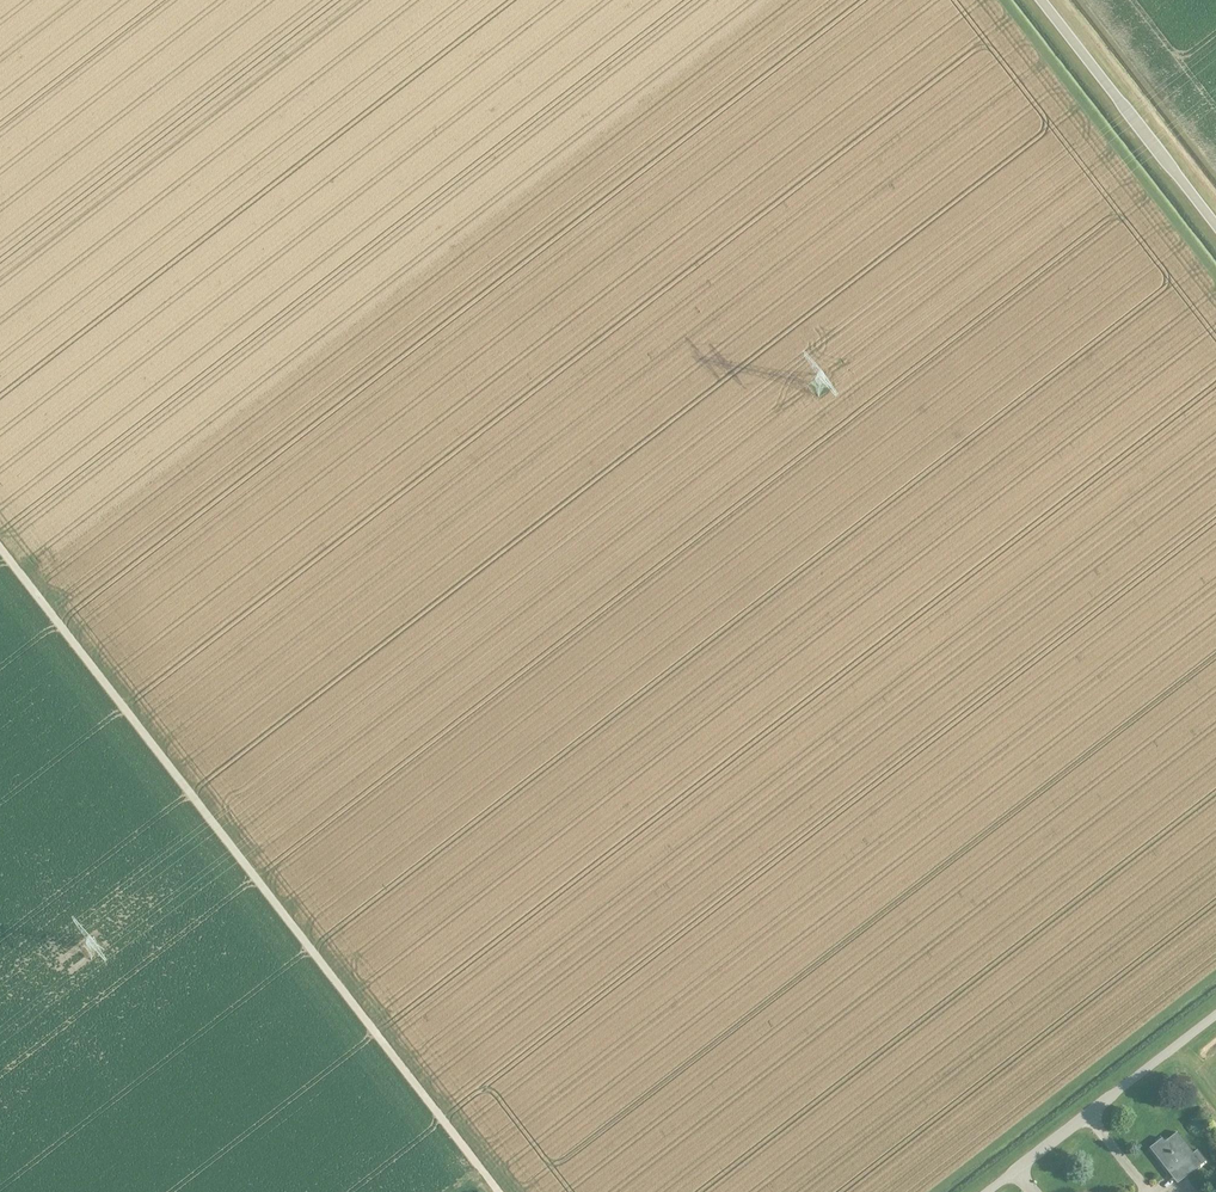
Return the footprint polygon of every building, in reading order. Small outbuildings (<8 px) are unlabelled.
[(1164,1168),(1165,1168),(1176,1184),(1205,1161),(1197,1150),(1192,1154),(1176,1134),(1177,1133),(1177,1132),(1164,1142),(1162,1138),(1149,1148),(1149,1149),(1150,1148),(1165,1167),(1164,1168)]
